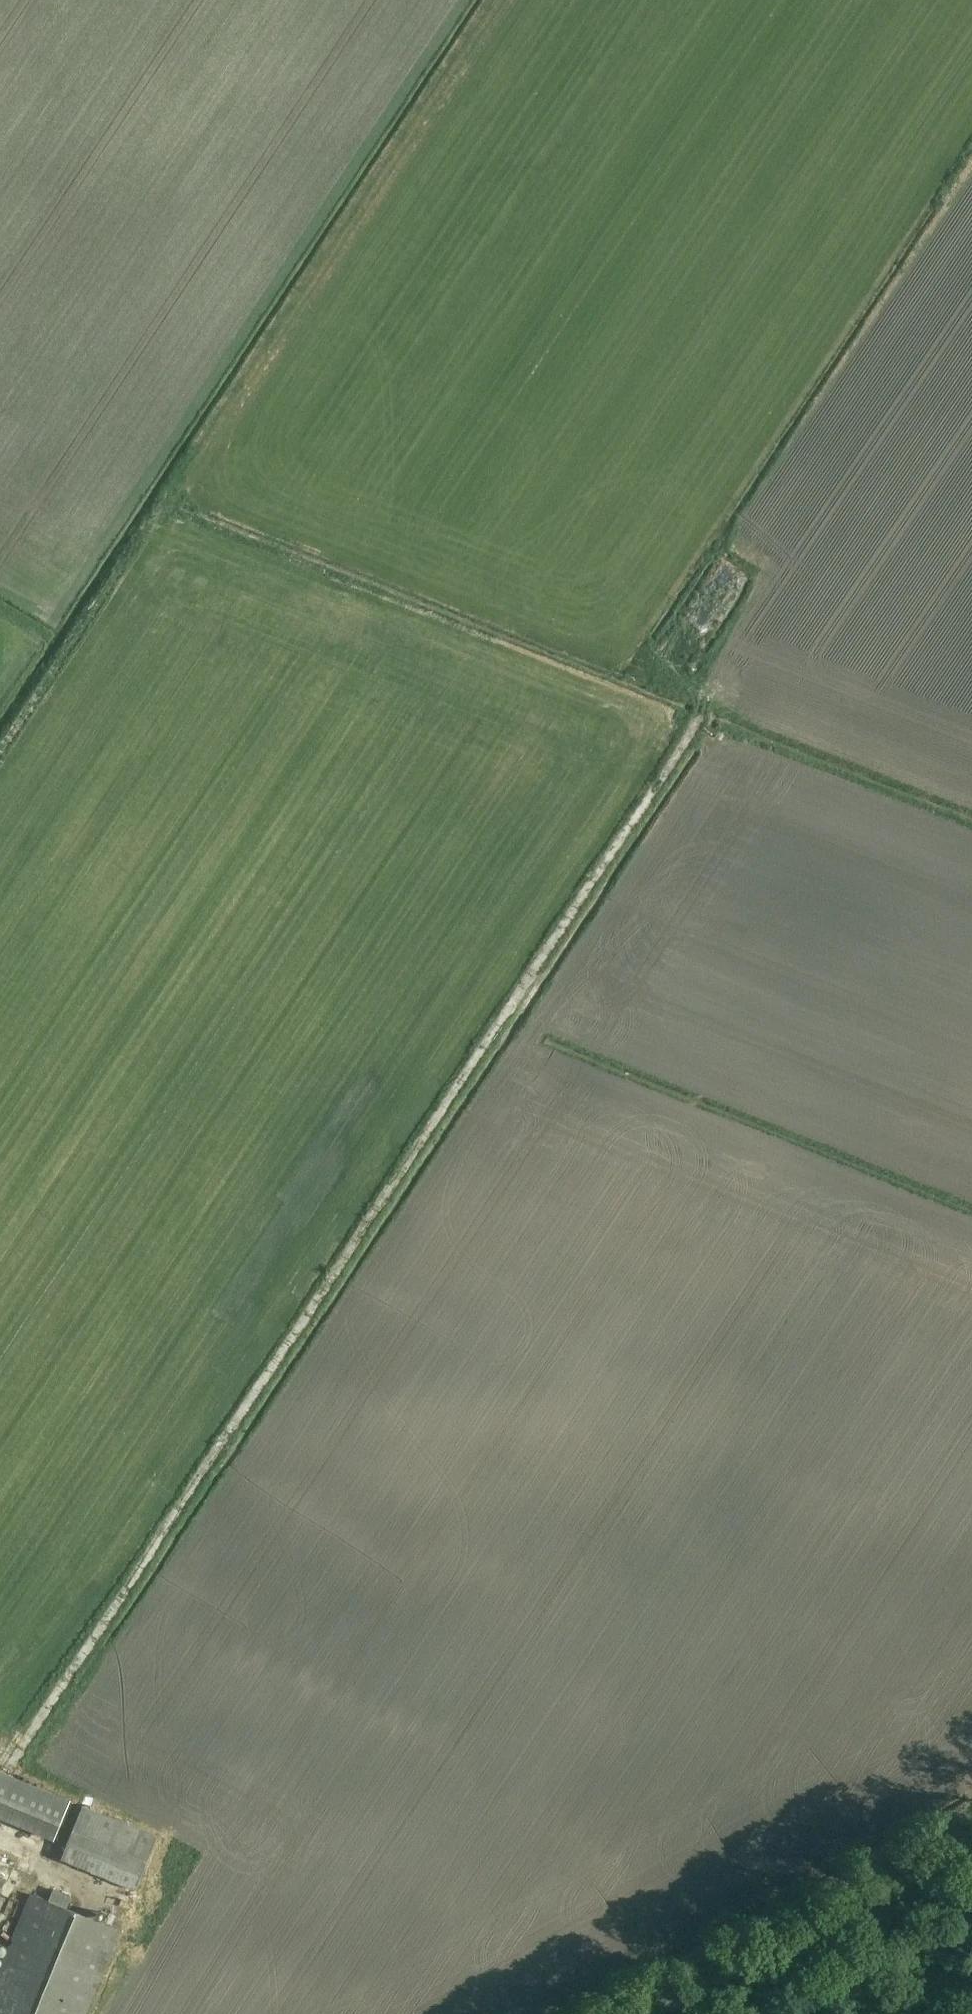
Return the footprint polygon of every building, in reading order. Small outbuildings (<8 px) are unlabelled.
[(0,1770),(0,1817),(54,1840),(71,1799),(0,1770)] [(158,1836),(84,1805),(61,1859),(136,1890),(158,1836)] [(32,1894),(0,1971),(0,2013),(84,2013),(118,1930),(32,1894)]
